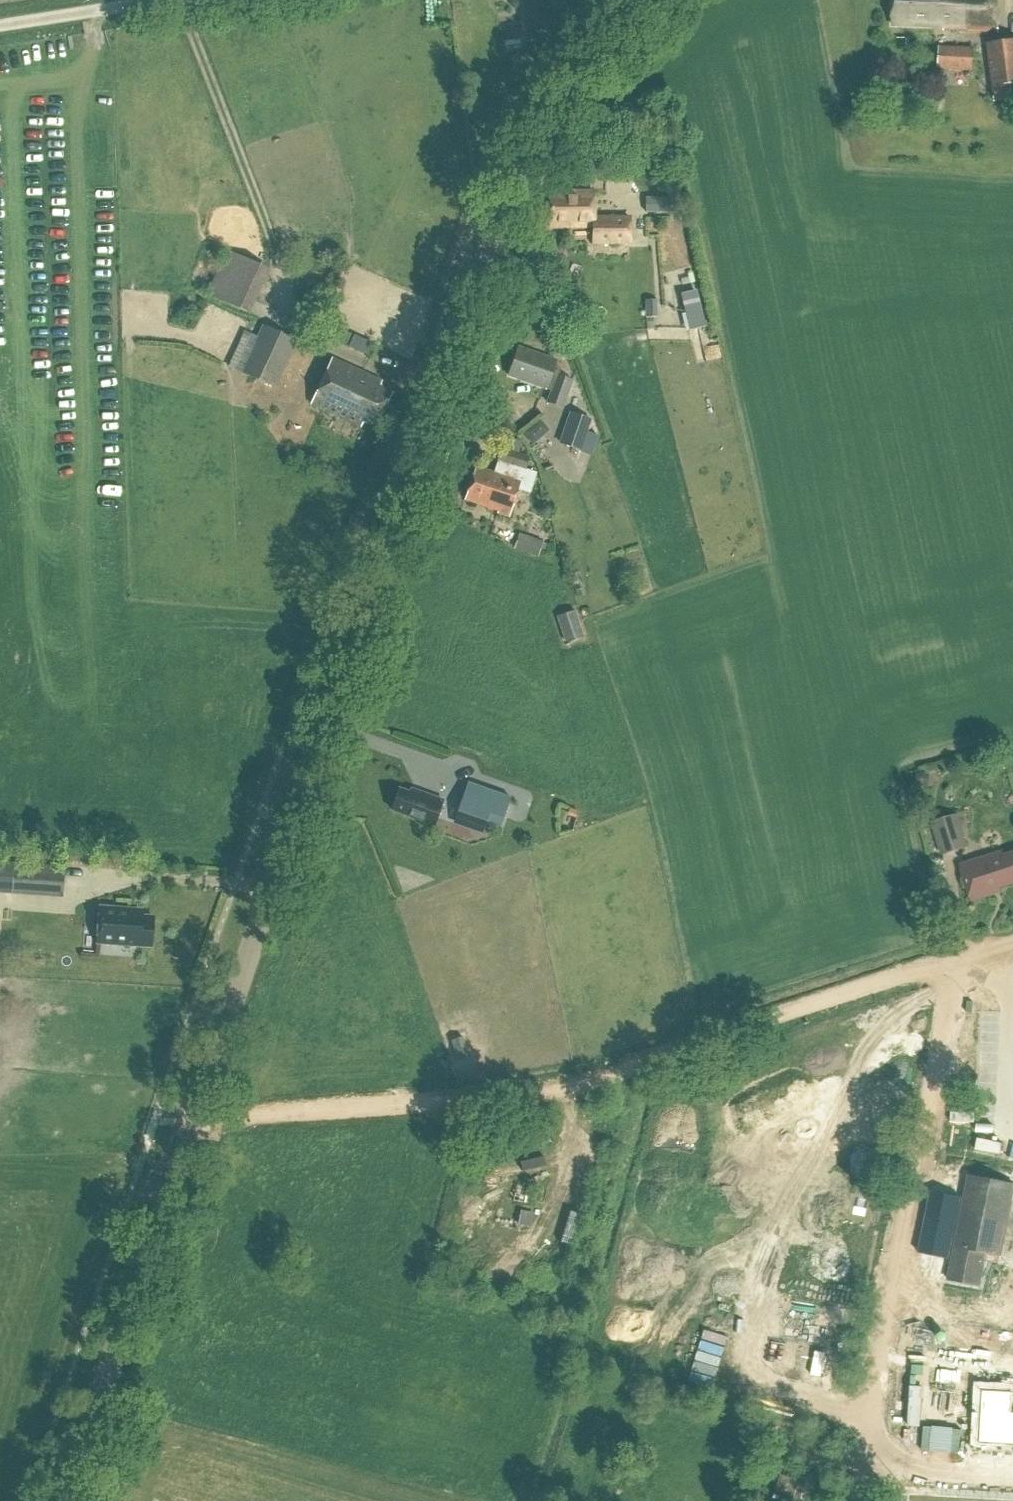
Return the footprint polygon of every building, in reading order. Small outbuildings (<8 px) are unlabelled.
[(944,30),(997,33),(997,0),(892,0),(893,25),(944,27),(944,30)] [(996,101),(1012,99),(1012,42),(988,46),(996,101)] [(938,69),(954,69),(982,71),(983,50),(939,48),(938,69)] [(549,192),(550,227),(593,226),(593,243),(630,242),(630,218),(594,218),(593,192),(549,192)] [(646,197),(646,213),(681,213),(681,197),(646,197)] [(206,292),(249,311),(269,267),(226,247),(206,292)] [(697,291),(681,295),(690,332),(706,327),(697,291)] [(645,300),(645,318),(657,318),(657,299),(645,300)] [(230,365),(278,387),(299,339),(251,318),(230,365)] [(331,339),(347,346),(353,333),(337,325),(331,339)] [(546,402),(562,407),(572,380),(557,375),(560,368),(554,366),(556,360),(518,347),(508,375),(550,391),(546,402)] [(310,404),(360,427),(363,421),(375,427),(391,390),(378,384),(380,379),(332,357),(310,404)] [(558,442),(580,450),(582,445),(590,448),(596,431),(588,428),(591,419),(569,411),(558,442)] [(540,437),(531,427),(523,434),(532,444),(540,437)] [(503,436),(499,447),(517,453),(521,442),(503,436)] [(498,446),(493,459),(524,470),(529,456),(498,446)] [(487,507),(487,509),(509,516),(521,479),(501,473),(500,475),(476,467),(465,500),(487,507)] [(519,531),(514,547),(538,555),(543,539),(519,531)] [(555,616),(564,642),(584,636),(575,609),(555,616)] [(917,774),(915,780),(920,785),(927,784),(929,778),(924,772),(917,774)] [(468,783),(458,810),(485,820),(484,823),(485,824),(499,828),(499,829),(510,798),(509,798),(468,783)] [(391,810),(434,825),(443,800),(411,789),(409,793),(398,789),(391,810)] [(931,821),(941,855),(968,847),(958,813),(931,821)] [(960,865),(971,901),(1001,892),(999,887),(1012,883),(1012,853),(1004,856),(1003,851),(960,865)] [(63,867),(14,864),(12,888),(61,892),(63,867)] [(99,907),(97,943),(151,947),(153,917),(135,915),(135,909),(99,907)] [(468,1055),(462,1037),(451,1041),(456,1056),(457,1059),(463,1057),(468,1055)] [(984,1261),(986,1254),(1000,1256),(1012,1191),(1012,1184),(970,1175),(955,1248),(950,1271),(949,1278),(948,1280),(979,1286),(984,1261)] [(919,1253),(926,1254),(929,1255),(948,1259),(961,1197),(942,1193),(939,1193),(931,1191),(919,1253)] [(982,1390),(979,1443),(1012,1445),(1012,1392),(982,1390)] [(780,1500),(781,1497),(794,1500),(800,1480),(781,1474),(775,1498),(780,1500)]
